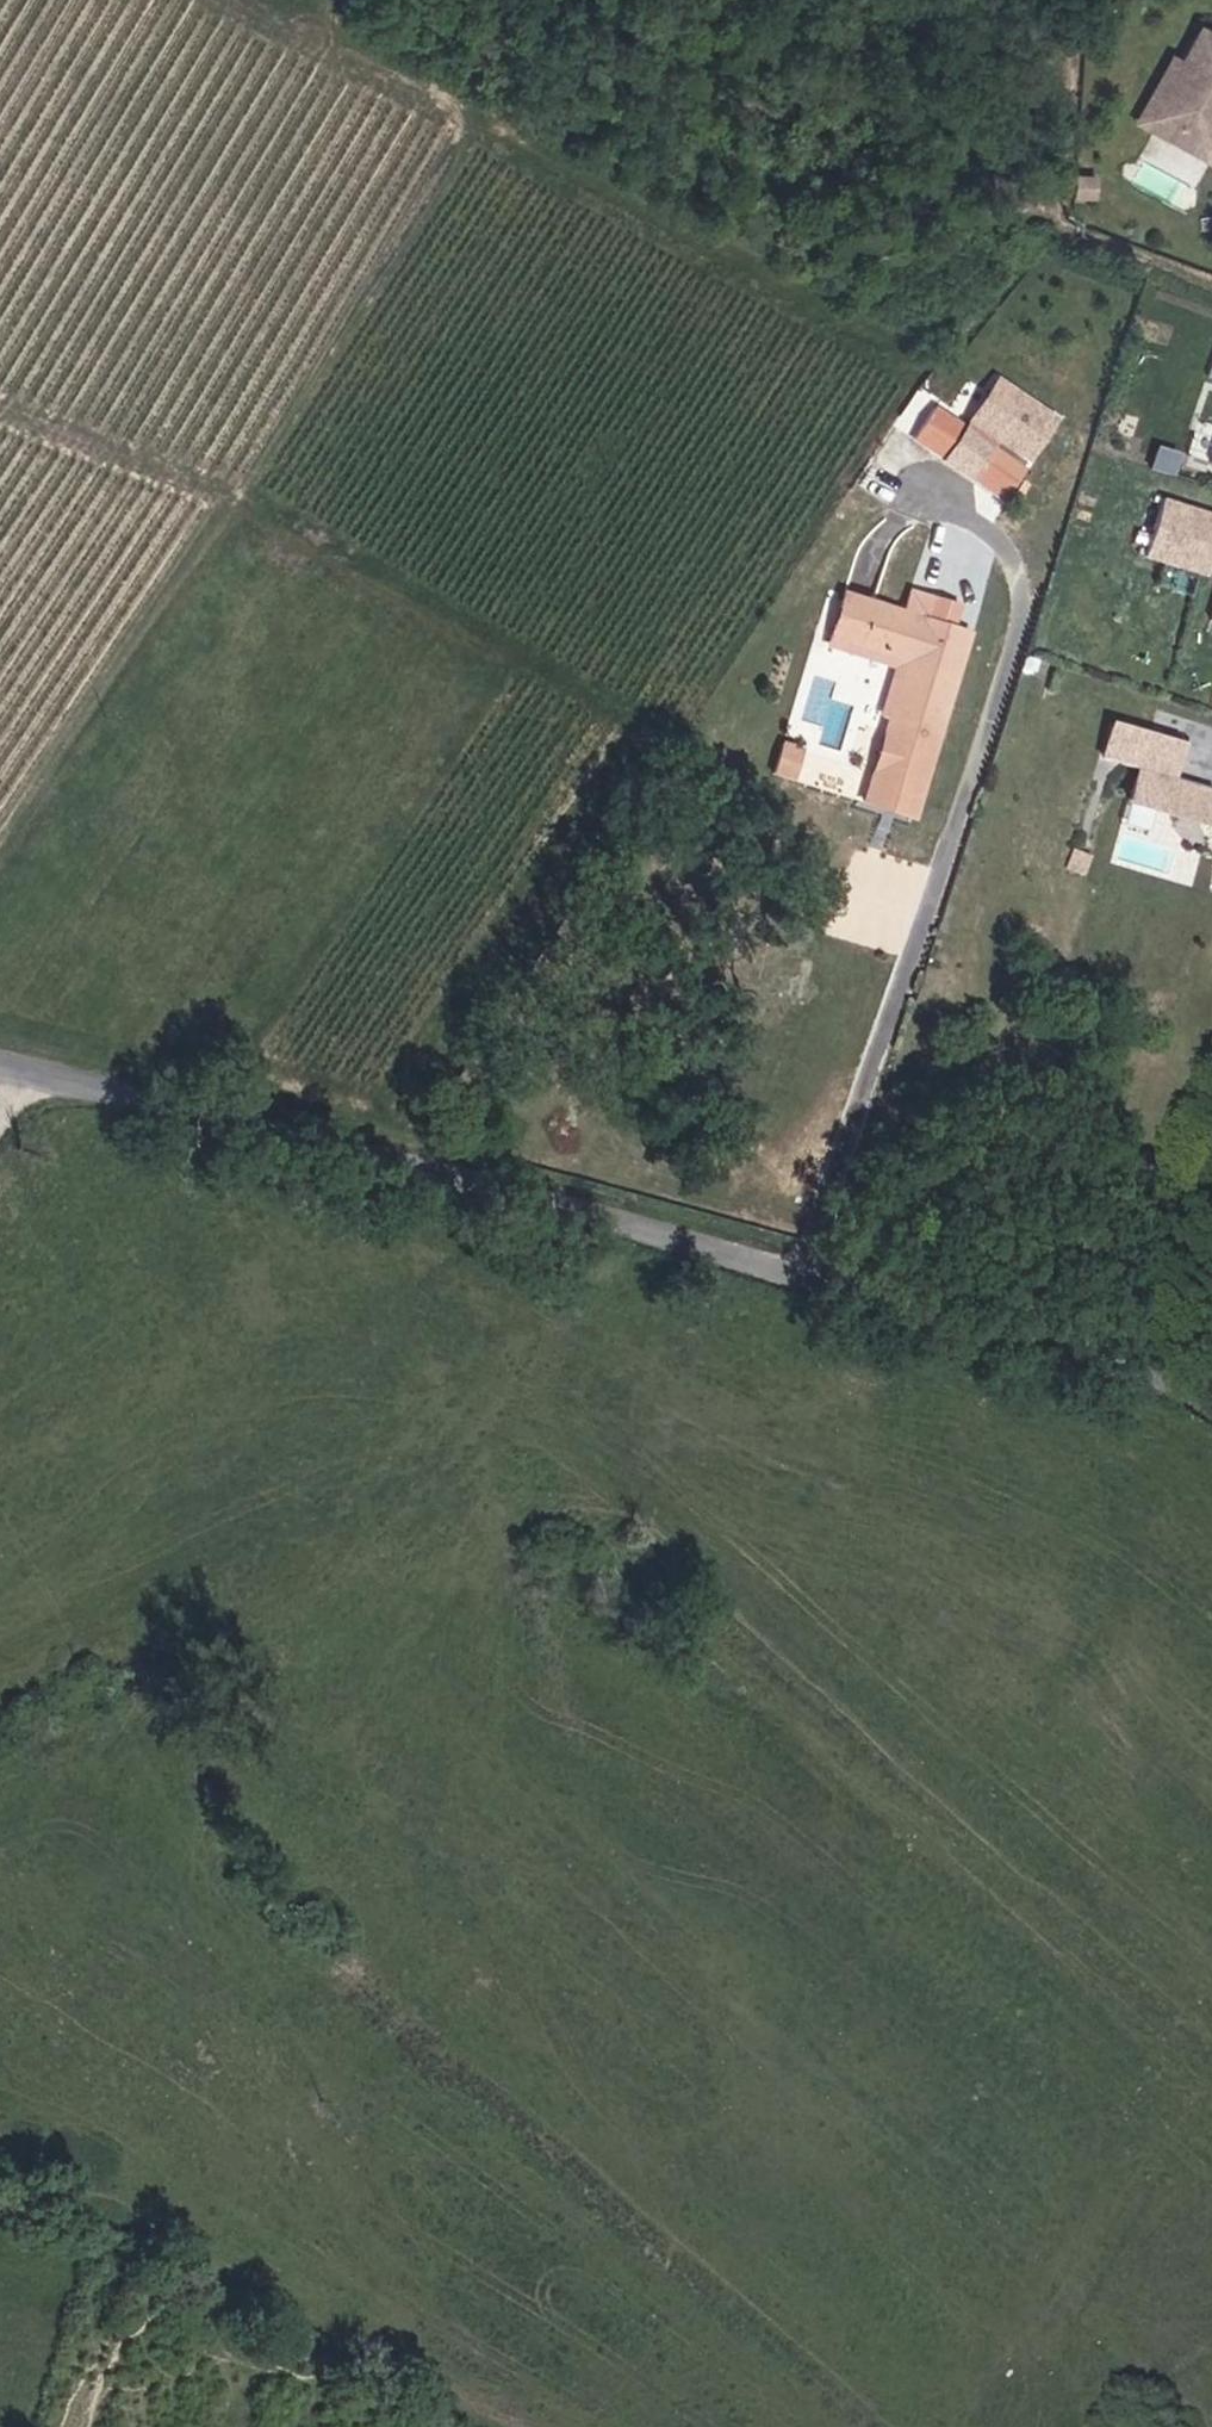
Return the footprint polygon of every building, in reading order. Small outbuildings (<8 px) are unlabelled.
[(1211,134),(1211,28),(1205,24),(1156,112),(1208,141),(1211,134)] [(917,436),(944,455),(967,421),(941,402),(917,436)] [(997,443),(967,421),(944,455),(974,476),(997,443)] [(1196,451),(1211,454),(1211,426),(1202,423),(1196,451)] [(1143,555),(1208,575),(1211,562),(1211,510),(1162,494),(1143,555)] [(967,630),(953,627),(923,617),(842,591),(823,647),(863,661),(868,648),(904,658),(859,806),(906,819),(967,630)] [(929,596),(923,617),(953,627),(959,605),(929,596)] [(1120,804),(1202,827),(1211,793),(1211,786),(1173,775),(1183,740),(1107,718),(1096,755),(1131,765),(1120,804)] [(787,777),(799,746),(780,739),(768,770),(787,777)]
